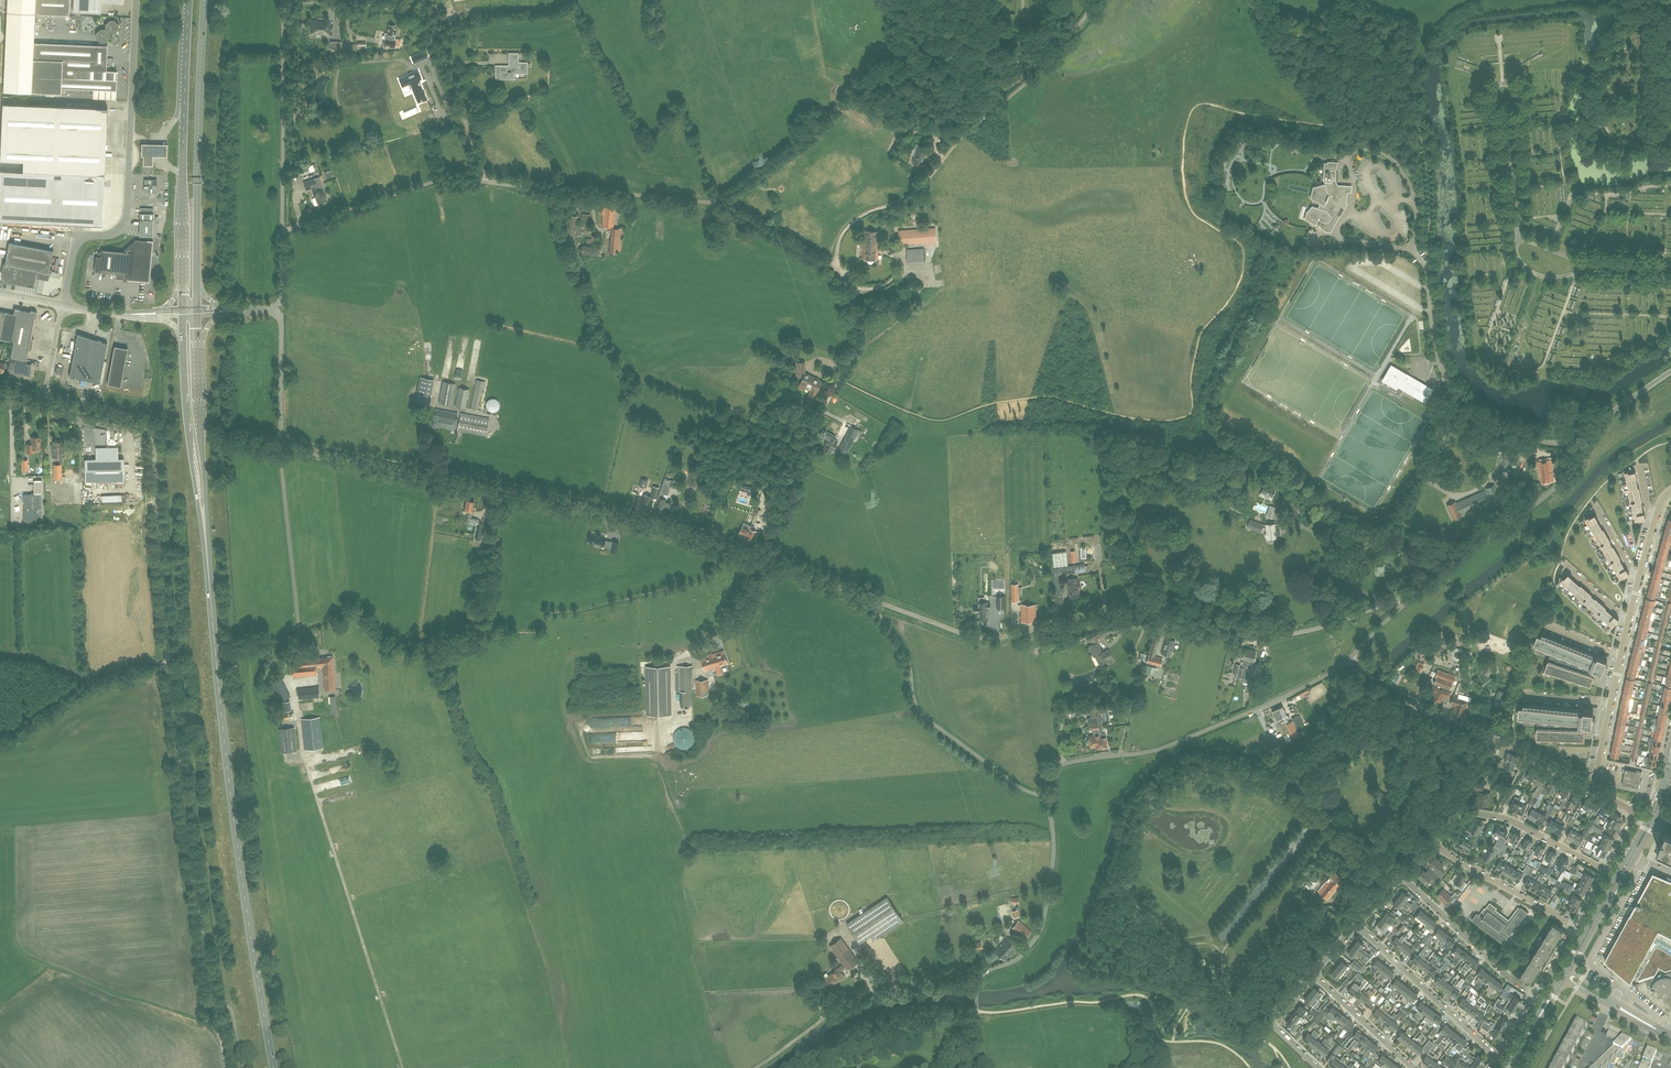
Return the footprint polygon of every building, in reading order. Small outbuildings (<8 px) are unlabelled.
[(7,12),(35,13),(69,15),(70,0),(8,0),(7,12)] [(101,13),(102,2),(124,3),(124,0),(74,0),(73,12),(101,13)] [(94,45),(34,43),(35,13),(7,12),(4,91),(67,94),(67,92),(75,93),(75,94),(83,95),(83,98),(116,100),(117,71),(95,70),(96,48),(94,45)] [(115,20),(110,20),(106,24),(105,28),(101,28),(96,33),(96,37),(100,42),(105,42),(110,38),(110,33),(114,34),(119,29),(119,25),(115,20)] [(332,37),(332,28),(328,28),(328,22),(319,22),(319,20),(311,20),(310,27),(313,27),(313,32),(322,33),(322,36),(332,37)] [(395,26),(389,25),(388,34),(386,34),(385,39),(383,49),(400,48),(401,40),(397,39),(395,39),(396,30),(394,30),(395,26)] [(527,73),(527,63),(518,63),(518,54),(509,53),(508,65),(496,65),(495,72),(500,72),(500,78),(514,78),(514,72),(527,73)] [(427,100),(424,92),(423,92),(420,84),(421,84),(420,84),(419,82),(420,82),(420,81),(419,82),(418,80),(421,79),(418,71),(399,79),(403,87),(405,92),(413,89),(418,102),(422,101),(422,102),(427,100)] [(3,103),(1,159),(24,160),(23,170),(105,174),(108,107),(3,103)] [(152,162),(152,156),(167,156),(167,144),(143,144),(143,156),(144,156),(143,162),(152,162)] [(922,165),(926,152),(921,150),(923,146),(916,144),(915,149),(917,149),(913,162),(922,165)] [(1336,179),(1337,162),(1330,161),(1330,163),(1324,163),(1323,180),(1325,182),(1325,184),(1313,187),(1310,198),(1320,203),(1318,208),(1312,206),(1307,212),(1305,219),(1311,222),(1314,224),(1315,225),(1316,223),(1321,226),(1320,228),(1325,231),(1327,228),(1329,228),(1332,230),(1335,225),(1340,216),(1337,214),(1341,206),(1343,208),(1346,203),(1347,203),(1347,192),(1344,192),(1344,190),(1345,190),(1345,185),(1332,184),(1332,180),(1336,179)] [(143,164),(143,174),(153,174),(153,164),(143,164)] [(0,169),(0,181),(0,220),(83,224),(103,225),(105,174),(23,170),(0,169)] [(316,197),(318,203),(327,200),(325,194),(325,193),(320,177),(304,182),(307,190),(312,188),(315,197),(316,197)] [(602,226),(614,227),(615,212),(617,212),(617,208),(601,206),(600,213),(603,213),(602,226)] [(153,213),(141,213),(140,213),(140,236),(153,236),(154,213),(153,213)] [(590,225),(591,214),(581,214),(580,224),(590,225)] [(582,236),(583,231),(581,231),(582,227),(578,226),(578,217),(570,216),(568,239),(576,239),(577,236),(582,236)] [(899,245),(936,242),(935,227),(898,230),(899,245)] [(612,228),(611,244),(617,245),(617,251),(621,251),(623,228),(615,228),(612,228)] [(878,259),(879,231),(865,230),(863,258),(878,259)] [(588,245),(599,243),(598,237),(597,237),(596,235),(591,236),(592,238),(587,239),(588,245)] [(124,251),(102,249),(101,256),(96,256),(94,271),(125,274),(125,277),(127,277),(127,280),(149,282),(153,241),(147,240),(147,241),(136,240),(124,250),(124,251)] [(49,272),(53,250),(10,242),(5,264),(4,263),(2,275),(6,281),(33,286),(34,282),(36,282),(37,281),(38,279),(49,281),(50,272),(49,272)] [(907,266),(924,265),(923,248),(906,249),(907,266)] [(30,370),(31,365),(26,364),(29,349),(32,350),(34,339),(31,339),(35,318),(36,319),(38,313),(36,311),(31,310),(31,311),(15,308),(14,314),(0,311),(0,338),(14,341),(8,371),(29,375),(30,370)] [(78,333),(70,377),(100,383),(108,343),(78,333)] [(121,386),(128,348),(115,346),(108,384),(121,386)] [(818,391),(823,382),(805,373),(805,362),(796,362),(796,376),(798,376),(803,379),(798,387),(804,390),(806,386),(811,388),(804,410),(810,413),(817,391),(818,391)] [(1433,389),(1392,365),(1385,378),(1426,402),(1425,403),(1433,389)] [(421,378),(416,401),(428,404),(433,380),(421,378)] [(484,389),(485,382),(476,380),(470,409),(477,410),(482,389),(484,389)] [(452,405),(456,384),(443,381),(439,403),(452,405)] [(465,408),(469,389),(459,387),(455,406),(465,408)] [(486,407),(486,408),(487,408),(487,409),(488,410),(489,411),(490,411),(491,412),(492,412),(493,412),(494,412),(495,412),(496,411),(497,411),(497,410),(498,410),(498,409),(499,408),(499,407),(499,406),(500,406),(500,405),(500,404),(499,404),(499,403),(499,402),(498,401),(498,400),(497,400),(497,399),(496,399),(495,398),(494,398),(493,398),(492,398),(491,398),(490,399),(489,399),(488,400),(487,401),(487,402),(486,402),(486,403),(486,404),(486,405),(486,406),(486,407)] [(455,429),(458,413),(435,409),(432,425),(455,429)] [(458,430),(457,430),(486,436),(489,418),(461,413),(458,430)] [(852,435),(862,439),(866,430),(856,425),(852,435)] [(826,444),(824,450),(831,453),(833,448),(834,448),(837,442),(834,440),(836,437),(823,430),(820,435),(828,439),(826,444)] [(846,435),(839,448),(844,451),(842,455),(845,457),(854,439),(846,435)] [(32,444),(27,444),(27,452),(34,452),(34,449),(41,449),(40,437),(31,437),(32,444)] [(53,457),(63,457),(62,441),(53,441),(54,448),(53,448),(53,457)] [(118,458),(118,447),(96,448),(96,459),(85,459),(85,481),(124,480),(124,458),(118,458)] [(1541,483),(1554,481),(1551,459),(1537,461),(1541,483)] [(57,479),(59,479),(61,477),(62,477),(62,465),(53,465),(54,477),(55,477),(57,479)] [(1637,477),(1637,476),(1626,479),(1627,483),(1621,485),(1621,486),(1637,482),(1636,477),(1637,477)] [(658,510),(662,512),(662,511),(663,511),(664,506),(669,507),(671,502),(662,499),(664,493),(667,494),(669,486),(672,487),(673,481),(665,478),(656,505),(658,506),(657,509),(658,510)] [(688,485),(695,487),(697,480),(690,478),(688,485)] [(1628,490),(1639,488),(1638,488),(1637,482),(1621,486),(1622,487),(1628,485),(1629,490),(1628,490)] [(1273,496),(1274,492),(1276,488),(1269,485),(1264,484),(1261,491),(1264,492),(1273,496)] [(1457,504),(1456,503),(1455,502),(1447,505),(1454,519),(1462,516),(1461,513),(1475,506),(1475,505),(1490,499),(1493,505),(1502,501),(1495,485),(1486,489),(1486,490),(1464,499),(1465,501),(1457,504)] [(651,508),(654,498),(657,498),(659,490),(653,488),(651,497),(644,495),(641,505),(651,508)] [(1641,495),(1639,488),(1628,490),(1629,496),(1624,497),(1624,498),(1641,495)] [(24,494),(24,523),(43,523),(42,494),(24,494)] [(1629,498),(1631,504),(1642,501),(1641,495),(1624,498),(1624,499),(1629,498)] [(775,501),(769,499),(766,509),(772,511),(775,501)] [(479,519),(477,518),(471,517),(474,501),(466,500),(464,509),(469,510),(466,523),(476,525),(477,522),(479,522),(479,519)] [(1642,502),(1642,501),(1631,504),(1632,504),(1633,508),(1627,510),(1627,511),(1642,507),(1641,502),(1642,502)] [(125,524),(125,502),(86,503),(86,505),(86,525),(125,524)] [(1646,518),(1644,513),(1634,515),(1635,521),(1642,520),(1642,519),(1646,518)] [(1586,519),(1589,524),(1598,519),(1595,514),(1592,516),(1592,515),(1586,519)] [(1598,519),(1589,524),(1591,529),(1586,532),(1586,533),(1600,525),(1597,520),(1598,519)] [(1266,525),(1263,524),(1250,520),(1247,526),(1260,531),(1262,527),(1263,527),(1263,528),(1266,528),(1267,533),(1265,534),(1266,536),(1267,537),(1267,538),(1269,538),(1269,540),(1270,541),(1273,541),(1274,540),(1274,538),(1275,538),(1275,536),(1280,536),(1279,524),(1274,524),(1266,524),(1266,525)] [(749,524),(744,522),(739,534),(747,537),(746,538),(754,540),(757,531),(753,530),(754,526),(748,524),(749,524)] [(1594,535),(1604,529),(1603,530),(1600,525),(1586,533),(1587,534),(1592,530),(1594,534),(1594,535)] [(1607,535),(1604,529),(1594,535),(1596,540),(1592,542),(1593,544),(1607,535)] [(596,534),(596,535),(591,534),(589,543),(596,545),(596,547),(601,548),(601,546),(605,547),(606,544),(607,544),(607,541),(604,540),(605,537),(600,536),(600,535),(596,534)] [(1611,541),(1607,535),(1593,544),(1593,545),(1598,542),(1601,547),(1611,541)] [(1669,546),(1670,540),(1663,538),(1662,544),(1669,546)] [(619,542),(612,541),(611,550),(617,551),(619,542)] [(1603,552),(1604,552),(1614,546),(1613,546),(1613,547),(1610,542),(1611,541),(1601,547),(1602,547),(1604,551),(1603,552)] [(1669,546),(1662,544),(1660,551),(1668,553),(1669,546)] [(1617,552),(1614,546),(1604,552),(1606,557),(1602,559),(1602,561),(1617,552)] [(1068,565),(1066,551),(1052,553),(1054,567),(1068,565)] [(1668,553),(1660,551),(1658,557),(1666,559),(1668,553)] [(1620,558),(1617,552),(1602,561),(1603,562),(1608,559),(1610,564),(1620,558)] [(1666,559),(1658,557),(1656,564),(1664,566),(1668,567),(1670,560),(1666,559)] [(1621,558),(1620,558),(1610,564),(1611,564),(1614,568),(1608,571),(1609,572),(1622,564),(1620,559),(1621,558)] [(1060,589),(1058,574),(1060,574),(1080,571),(1085,571),(1085,564),(1052,568),(1056,604),(1064,604),(1063,595),(1065,595),(1064,589),(1060,589)] [(1625,569),(1622,564),(1609,572),(1609,573),(1615,570),(1617,574),(1626,568),(1625,569)] [(1664,566),(1656,564),(1655,570),(1662,572),(1664,566)] [(1629,573),(1626,568),(1617,574),(1620,579),(1627,575),(1626,575),(1629,573)] [(1662,572),(1655,570),(1653,576),(1661,579),(1662,572)] [(1561,581),(1565,585),(1572,577),(1568,574),(1566,576),(1561,581)] [(1661,579),(1653,576),(1651,583),(1659,585),(1661,579)] [(1573,577),(1572,577),(1565,585),(1569,588),(1565,593),(1566,594),(1576,582),(1572,578),(1573,577)] [(1069,588),(1070,597),(1072,597),(1072,598),(1078,598),(1078,597),(1079,596),(1078,588),(1081,588),(1080,582),(1078,582),(1078,578),(1067,580),(1068,588),(1069,588)] [(1576,582),(1566,594),(1571,590),(1574,593),(1573,594),(1581,585),(1580,586),(1576,582)] [(1659,585),(1651,583),(1649,589),(1657,591),(1659,585)] [(1586,590),(1581,585),(1573,594),(1578,597),(1574,601),(1575,602),(1586,590)] [(1657,591),(1649,589),(1648,596),(1655,598),(1657,591)] [(1591,594),(1586,590),(1575,602),(1576,603),(1580,599),(1584,603),(1591,594)] [(1588,607),(1596,598),(1595,599),(1591,595),(1592,594),(1591,594),(1584,603),(1585,602),(1589,606),(1588,607)] [(1601,603),(1596,598),(1588,607),(1592,611),(1589,614),(1590,615),(1601,603)] [(1647,598),(1645,605),(1653,607),(1655,600),(1647,598)] [(988,603),(988,602),(978,602),(978,607),(974,607),(974,612),(978,612),(978,617),(984,617),(986,617),(988,617),(988,608),(990,608),(990,603),(988,603)] [(1606,607),(1601,603),(1590,615),(1591,616),(1594,612),(1598,616),(1606,607)] [(1022,622),(1036,621),(1036,605),(1021,605),(1022,622)] [(1643,611),(1651,613),(1653,607),(1645,605),(1643,611)] [(1606,608),(1606,607),(1598,616),(1599,615),(1603,618),(1598,623),(1599,624),(1610,612),(1606,608)] [(1643,611),(1642,617),(1650,619),(1651,613),(1643,611)] [(1610,612),(1599,624),(1600,625),(1604,620),(1608,623),(1615,615),(1614,616),(1610,612)] [(1619,619),(1615,615),(1608,623),(1612,627),(1617,622),(1617,621),(1619,619)] [(1640,624),(1648,626),(1650,619),(1642,617),(1640,624)] [(1640,624),(1639,630),(1646,632),(1648,626),(1640,624)] [(1637,637),(1645,639),(1646,632),(1639,630),(1637,637)] [(1091,641),(1092,645),(1089,646),(1094,657),(1095,657),(1099,665),(1101,664),(1103,664),(1103,663),(1108,661),(1109,664),(1114,661),(1112,658),(1113,657),(1109,649),(1103,652),(1102,652),(1097,643),(1098,642),(1096,638),(1097,638),(1093,632),(1086,635),(1090,642),(1091,641)] [(1604,666),(1605,666),(1607,660),(1598,656),(1597,658),(1594,657),(1595,657),(1546,637),(1547,635),(1542,633),(1541,635),(1538,634),(1534,643),(1542,646),(1541,649),(1551,653),(1548,661),(1548,660),(1545,670),(1591,685),(1594,675),(1593,675),(1594,672),(1592,672),(1593,669),(1596,671),(1597,668),(1600,670),(1601,670),(1603,671),(1604,666)] [(1160,638),(1154,636),(1151,646),(1147,663),(1160,667),(1163,659),(1155,656),(1158,646),(1160,638)] [(1637,637),(1635,643),(1643,645),(1645,639),(1637,637)] [(1163,647),(1161,653),(1171,656),(1174,646),(1175,641),(1166,638),(1163,647)] [(1642,651),(1643,645),(1635,643),(1634,649),(1642,651)] [(1634,649),(1632,656),(1640,658),(1642,651),(1634,649)] [(720,667),(728,664),(724,650),(701,658),(705,671),(715,668),(717,675),(722,674),(720,667)] [(1250,650),(1246,667),(1249,667),(1251,660),(1253,661),(1256,651),(1250,650)] [(1147,655),(1140,653),(1138,660),(1145,662),(1147,655)] [(324,690),(335,689),(333,656),(300,660),(300,663),(291,664),(292,677),(318,675),(317,668),(323,667),(324,690)] [(1632,656),(1631,662),(1638,664),(1641,665),(1643,659),(1640,658),(1632,656)] [(1418,662),(1415,670),(1421,673),(1424,664),(1418,662)] [(1631,662),(1629,669),(1637,671),(1638,664),(1631,662)] [(1245,669),(1243,668),(1240,668),(1240,665),(1235,664),(1233,674),(1237,675),(1237,677),(1243,679),(1245,670),(1246,669),(1245,669)] [(1154,676),(1157,667),(1146,665),(1144,673),(1154,676)] [(647,715),(671,715),(671,666),(646,667),(647,715)] [(689,688),(692,688),(692,666),(677,666),(677,671),(676,671),(676,691),(680,691),(681,706),(692,706),(692,691),(689,691),(689,688)] [(1635,677),(1637,671),(1629,669),(1627,675),(1635,677)] [(1436,677),(1434,684),(1449,689),(1452,683),(1453,683),(1455,676),(1438,670),(1435,677),(1436,677)] [(279,702),(291,696),(282,678),(270,684),(279,702)] [(1625,684),(1633,686),(1635,679),(1627,678),(1625,684)] [(695,680),(696,695),(709,695),(708,679),(695,680)] [(1625,684),(1624,691),(1632,692),(1633,686),(1625,684)] [(1450,693),(1431,686),(1429,691),(1434,693),(1432,699),(1441,702),(1444,696),(1449,698),(1450,693)] [(1665,686),(1662,686),(1661,692),(1664,693),(1663,693),(1670,694),(1670,688),(1665,686)] [(319,687),(297,689),(298,699),(320,697),(319,687)] [(1496,700),(1503,703),(1507,693),(1499,690),(1496,700)] [(1632,692),(1624,691),(1623,697),(1631,699),(1632,692)] [(1670,701),(1670,697),(1670,694),(1663,693),(1662,699),(1670,701)] [(1458,698),(1453,697),(1451,703),(1455,705),(1453,711),(1463,715),(1466,707),(1468,707),(1468,708),(1472,709),(1474,704),(1464,700),(1464,701),(1461,700),(1461,699),(1458,698)] [(1623,697),(1621,704),(1629,705),(1631,699),(1623,697)] [(1670,701),(1662,699),(1661,706),(1669,707),(1670,701)] [(1536,738),(1541,738),(1585,739),(1585,729),(1584,729),(1585,726),(1582,726),(1582,724),(1586,724),(1586,722),(1589,722),(1591,723),(1591,722),(1592,722),(1593,718),(1594,711),(1583,710),(1583,712),(1580,712),(1580,711),(1528,706),(1528,703),(1524,703),(1524,705),(1520,705),(1519,715),(1527,716),(1527,718),(1537,720),(1537,728),(1536,738)] [(1629,705),(1621,704),(1620,710),(1628,712),(1629,705)] [(1277,709),(1285,725),(1286,724),(1292,737),(1299,734),(1294,725),(1298,723),(1298,724),(1301,722),(1299,718),(1295,719),(1290,722),(1288,719),(1287,715),(1282,706),(1277,709)] [(1669,707),(1661,706),(1659,712),(1667,714),(1669,707)] [(1102,747),(1108,746),(1106,737),(1105,738),(1105,734),(1103,734),(1102,731),(1103,731),(1102,729),(1103,729),(1103,726),(1102,726),(1101,721),(1099,707),(1096,708),(1097,716),(1097,720),(1098,722),(1102,747)] [(1292,740),(1288,733),(1289,733),(1285,725),(1277,709),(1272,711),(1274,715),(1271,716),(1275,725),(1278,729),(1280,728),(1286,743),(1292,740)] [(1627,718),(1628,712),(1620,710),(1619,717),(1627,718)] [(1667,714),(1659,712),(1658,719),(1666,720),(1667,714)] [(304,750),(323,748),(319,717),(301,719),(304,750)] [(1625,725),(1627,718),(1619,717),(1617,723),(1625,725)] [(1666,720),(1658,719),(1656,725),(1664,727),(1666,720)] [(1096,748),(1102,747),(1098,722),(1097,720),(1092,721),(1093,725),(1092,725),(1094,734),(1095,734),(1095,735),(1089,736),(1091,749),(1096,748)] [(1625,725),(1617,723),(1616,730),(1624,731),(1625,725)] [(1664,727),(1656,725),(1655,732),(1663,733),(1664,727)] [(294,727),(278,729),(281,753),(296,751),(294,727)] [(695,742),(695,740),(695,738),(694,736),(693,735),(692,733),(690,732),(688,731),(687,731),(684,730),(683,731),(680,731),(679,732),(678,733),(677,735),(676,736),(675,738),(675,740),(675,743),(676,744),(677,746),(678,748),(680,749),(682,750),(683,750),(685,750),(687,750),(689,749),(691,748),(692,747),(693,746),(694,744),(695,742)] [(1624,731),(1616,730),(1615,736),(1623,738),(1627,739),(1628,732),(1624,731)] [(1654,738),(1662,740),(1663,733),(1655,732),(1654,738)] [(1613,743),(1621,744),(1623,738),(1615,736),(1613,743)] [(1652,744),(1660,746),(1662,740),(1654,738),(1652,744)] [(1621,744),(1613,743),(1612,749),(1620,751),(1621,744)] [(1651,751),(1659,753),(1660,746),(1652,744),(1651,751)] [(1620,751),(1612,749),(1611,756),(1619,758),(1620,751)] [(1649,757),(1657,759),(1659,753),(1651,751),(1649,757)] [(1518,756),(1506,752),(1504,760),(1505,760),(1504,764),(1505,765),(1504,768),(1513,770),(1515,763),(1516,764),(1518,756)] [(1649,757),(1648,764),(1656,766),(1657,759),(1649,757)] [(1529,778),(1534,781),(1538,772),(1531,768),(1526,776),(1523,774),(1520,780),(1523,782),(1524,781),(1527,782),(1529,778)] [(1625,769),(1622,783),(1622,784),(1638,788),(1639,785),(1639,782),(1641,783),(1642,780),(1640,780),(1642,772),(1636,770),(1636,771),(1625,769)] [(1534,792),(1532,795),(1535,797),(1538,798),(1540,794),(1545,786),(1542,784),(1547,775),(1542,772),(1542,774),(1538,772),(1534,781),(1538,783),(1538,784),(1539,785),(1535,792),(1534,792)] [(1547,787),(1545,786),(1540,794),(1543,795),(1544,793),(1546,795),(1547,792),(1552,795),(1559,783),(1551,779),(1547,787)] [(1566,796),(1570,789),(1564,786),(1560,793),(1563,794),(1561,798),(1564,799),(1566,796)] [(1488,806),(1490,793),(1486,792),(1486,793),(1479,792),(1477,804),(1488,806)] [(1567,801),(1566,802),(1564,806),(1568,808),(1572,800),(1574,801),(1573,803),(1573,804),(1575,805),(1576,805),(1582,795),(1575,792),(1569,802),(1567,801)] [(1509,808),(1516,811),(1520,802),(1521,798),(1516,796),(1514,800),(1513,799),(1509,808)] [(1588,810),(1589,809),(1593,802),(1586,798),(1582,807),(1588,810)] [(1520,802),(1516,811),(1522,814),(1526,805),(1520,802)] [(1593,802),(1589,809),(1592,811),(1592,812),(1595,814),(1599,805),(1593,802)] [(1543,814),(1539,812),(1535,820),(1542,824),(1546,816),(1548,817),(1554,807),(1551,805),(1548,811),(1547,813),(1543,814)] [(1548,818),(1551,819),(1553,816),(1557,809),(1555,807),(1554,807),(1548,817),(1548,818)] [(1607,822),(1609,823),(1619,828),(1622,822),(1620,820),(1621,817),(1603,807),(1600,813),(1604,815),(1605,813),(1612,817),(1610,820),(1608,819),(1607,822)] [(1535,820),(1539,812),(1532,808),(1528,816),(1535,820)] [(1556,822),(1551,819),(1547,827),(1554,830),(1560,818),(1557,816),(1555,820),(1556,820),(1556,822)] [(1560,818),(1554,830),(1560,834),(1564,826),(1559,824),(1560,822),(1561,823),(1563,819),(1560,818)] [(1474,834),(1477,835),(1483,826),(1476,822),(1472,828),(1469,826),(1467,831),(1470,833),(1468,836),(1472,838),(1474,834)] [(1619,828),(1609,823),(1606,828),(1616,834),(1619,828)] [(1586,837),(1588,834),(1591,828),(1592,827),(1589,825),(1588,825),(1585,832),(1583,831),(1582,834),(1577,832),(1573,840),(1579,844),(1583,836),(1586,837)] [(1504,839),(1507,832),(1498,827),(1494,833),(1499,836),(1504,838),(1504,839)] [(1573,840),(1577,832),(1571,829),(1567,837),(1573,840)] [(1667,831),(1666,830),(1663,838),(1662,838),(1660,841),(1661,842),(1657,849),(1670,855),(1670,833),(1667,831)] [(1512,845),(1515,847),(1518,841),(1521,835),(1514,832),(1511,838),(1510,838),(1509,841),(1513,843),(1512,845)] [(1602,840),(1610,844),(1613,838),(1605,834),(1602,840)] [(1474,840),(1472,843),(1464,838),(1460,845),(1458,844),(1456,847),(1461,850),(1463,847),(1469,850),(1472,846),(1478,850),(1485,837),(1482,836),(1479,842),(1475,840),(1476,839),(1475,838),(1474,840)] [(1499,848),(1502,849),(1507,840),(1504,839),(1504,838),(1499,836),(1494,846),(1499,848)] [(1530,848),(1533,842),(1526,838),(1521,848),(1525,850),(1523,853),(1525,854),(1526,855),(1527,855),(1530,848)] [(1610,844),(1602,840),(1599,846),(1607,850),(1610,844)] [(1593,843),(1591,842),(1588,841),(1585,847),(1582,852),(1585,853),(1588,848),(1590,849),(1593,843)] [(1539,845),(1535,851),(1533,854),(1537,857),(1537,856),(1540,858),(1542,854),(1545,848),(1539,845)] [(1494,846),(1492,850),(1489,848),(1483,858),(1490,862),(1495,852),(1499,854),(1502,849),(1499,848),(1494,846)] [(1607,850),(1599,846),(1596,852),(1604,856),(1607,850)] [(1554,860),(1557,854),(1550,851),(1545,860),(1549,862),(1548,865),(1551,866),(1554,860)] [(1435,868),(1432,871),(1439,878),(1444,873),(1439,868),(1442,864),(1439,862),(1439,860),(1437,860),(1434,857),(1429,863),(1435,868)] [(1501,871),(1506,864),(1502,862),(1504,858),(1501,857),(1495,868),(1501,871)] [(1566,867),(1569,861),(1562,857),(1558,867),(1563,870),(1564,870),(1566,867)] [(1511,867),(1506,864),(1501,871),(1507,875),(1511,867)] [(1525,875),(1530,866),(1527,865),(1524,870),(1519,868),(1517,870),(1523,873),(1525,875)] [(1577,870),(1579,868),(1573,865),(1570,871),(1575,874),(1576,872),(1578,873),(1579,871),(1577,870)] [(1517,870),(1511,867),(1507,875),(1513,878),(1517,870)] [(1550,868),(1547,867),(1544,872),(1547,874),(1548,875),(1550,875),(1553,869),(1550,868)] [(1428,869),(1425,872),(1423,870),(1421,871),(1420,871),(1418,873),(1418,874),(1417,876),(1425,883),(1428,880),(1432,883),(1437,877),(1428,869)] [(1523,873),(1517,870),(1513,878),(1517,880),(1518,881),(1523,873)] [(1562,874),(1558,880),(1561,882),(1564,876),(1565,875),(1567,871),(1564,870),(1563,870),(1562,874)] [(1327,900),(1344,880),(1334,872),(1318,892),(1327,900)] [(1582,878),(1591,883),(1592,881),(1593,881),(1595,878),(1585,872),(1582,878)] [(1465,885),(1463,883),(1463,882),(1465,877),(1459,873),(1457,876),(1455,875),(1451,880),(1456,883),(1454,886),(1461,890),(1465,885)] [(1668,876),(1666,880),(1654,875),(1638,902),(1637,902),(1636,904),(1638,905),(1633,916),(1631,915),(1608,958),(1607,958),(1606,961),(1606,962),(1607,961),(1628,979),(1631,972),(1639,976),(1638,978),(1638,979),(1638,980),(1639,982),(1653,978),(1659,967),(1665,970),(1670,968),(1670,878),(1668,876)] [(1534,880),(1528,877),(1524,884),(1530,888),(1534,880)] [(1579,884),(1587,889),(1591,883),(1582,878),(1579,884)] [(1540,883),(1535,891),(1541,894),(1546,887),(1546,886),(1546,885),(1543,883),(1545,880),(1542,879),(1540,883)] [(1453,906),(1472,881),(1470,880),(1451,904),(1453,906)] [(1540,883),(1534,880),(1530,888),(1535,891),(1540,883)] [(1561,885),(1565,887),(1571,891),(1573,888),(1566,884),(1563,882),(1562,882),(1560,884),(1561,885)] [(1574,889),(1576,890),(1584,895),(1587,889),(1579,884),(1577,883),(1574,889)] [(1546,887),(1541,894),(1547,898),(1550,891),(1552,892),(1554,887),(1551,886),(1550,889),(1546,887)] [(1455,892),(1451,897),(1443,889),(1437,896),(1445,903),(1448,900),(1451,903),(1455,898),(1458,895),(1455,892)] [(1409,906),(1404,902),(1409,896),(1402,891),(1397,897),(1409,906)] [(1460,902),(1464,904),(1471,895),(1467,892),(1460,902)] [(1573,895),(1570,901),(1578,905),(1581,899),(1573,895)] [(887,896),(849,922),(846,924),(860,943),(870,936),(874,941),(904,922),(887,896)] [(1409,906),(1397,897),(1393,903),(1399,908),(1401,906),(1407,910),(1409,906)] [(1409,906),(1414,911),(1419,906),(1416,903),(1417,902),(1414,899),(1412,901),(1413,902),(1409,906)] [(1578,905),(1570,901),(1567,905),(1564,903),(1562,906),(1567,908),(1568,907),(1575,911),(1578,905)] [(1485,908),(1479,915),(1477,913),(1472,920),(1503,944),(1509,935),(1510,936),(1521,922),(1522,920),(1528,912),(1521,907),(1521,908),(1520,909),(1518,907),(1509,920),(1496,910),(1497,908),(1490,902),(1485,908)] [(1381,918),(1390,925),(1391,925),(1393,927),(1397,930),(1399,927),(1392,922),(1395,919),(1392,917),(1394,915),(1388,910),(1386,912),(1381,918)] [(1406,920),(1408,918),(1402,913),(1398,910),(1396,913),(1399,915),(1405,920),(1406,920)] [(1421,920),(1426,914),(1420,910),(1416,916),(1421,920)] [(1333,922),(1336,914),(1328,911),(1323,924),(1330,927),(1333,922)] [(1411,914),(1408,918),(1406,920),(1404,922),(1410,927),(1412,925),(1409,922),(1414,916),(1411,914)] [(1431,918),(1426,914),(1421,920),(1423,922),(1427,924),(1431,918)] [(1402,924),(1405,920),(1399,915),(1396,918),(1402,924)] [(1388,928),(1390,925),(1381,918),(1379,922),(1377,924),(1375,927),(1382,932),(1384,929),(1383,929),(1385,926),(1388,928)] [(1427,924),(1423,929),(1425,931),(1427,928),(1430,931),(1436,922),(1431,918),(1427,924)] [(1032,932),(1021,922),(1019,920),(1018,922),(1012,928),(1025,939),(1032,932)] [(1563,929),(1560,928),(1553,923),(1521,975),(1530,981),(1563,929)] [(1399,934),(1406,926),(1404,924),(1396,932),(1399,934)] [(1386,936),(1388,939),(1397,930),(1393,927),(1391,929),(1392,930),(1386,936)] [(1436,943),(1439,939),(1445,932),(1439,928),(1435,933),(1437,936),(1433,941),(1436,943)] [(1450,936),(1445,932),(1439,939),(1441,941),(1438,945),(1441,947),(1445,942),(1450,936)] [(1422,939),(1425,942),(1430,935),(1428,933),(1422,939)] [(1392,942),(1397,946),(1402,940),(1404,937),(1402,935),(1399,938),(1396,936),(1392,942)] [(1402,940),(1397,946),(1402,950),(1407,944),(1409,942),(1406,940),(1408,937),(1406,935),(1404,937),(1402,940)] [(1455,940),(1455,939),(1455,938),(1453,937),(1452,938),(1450,936),(1445,942),(1451,946),(1455,940)] [(845,968),(847,969),(857,961),(841,938),(830,946),(843,964),(834,970),(835,971),(828,976),(829,977),(826,979),(830,985),(833,982),(834,983),(840,979),(840,980),(844,976),(840,971),(845,968)] [(1005,960),(1017,947),(1007,938),(995,951),(1005,960)] [(1412,948),(1414,950),(1421,940),(1419,938),(1411,948),(1412,948)] [(1353,946),(1362,954),(1365,951),(1361,948),(1363,945),(1357,940),(1353,946)] [(1402,950),(1408,954),(1412,948),(1411,948),(1409,946),(1411,943),(1409,941),(1409,942),(1407,944),(1402,950)] [(973,950),(983,949),(982,942),(972,943),(973,950)] [(1359,956),(1361,954),(1362,954),(1353,946),(1348,952),(1354,957),(1356,954),(1359,956)] [(1454,962),(1463,950),(1458,946),(1453,952),(1456,954),(1452,959),(1454,962)] [(1410,959),(1416,964),(1420,958),(1424,952),(1422,950),(1418,956),(1415,954),(1410,959)] [(1468,954),(1463,950),(1454,962),(1452,964),(1455,966),(1457,964),(1461,958),(1464,960),(1468,954)] [(1445,951),(1440,957),(1444,959),(1448,953),(1445,951)] [(1421,968),(1426,962),(1428,959),(1425,957),(1427,954),(1424,952),(1420,958),(1416,964),(1421,968)] [(1465,970),(1469,964),(1473,958),(1468,954),(1464,960),(1466,962),(1462,968),(1461,969),(1464,971),(1465,970)] [(1435,961),(1431,966),(1426,972),(1432,976),(1436,970),(1438,972),(1440,969),(1435,965),(1441,958),(1439,956),(1435,961)] [(1479,962),(1473,958),(1469,964),(1465,970),(1467,972),(1472,966),(1474,968),(1479,962)] [(1426,962),(1421,968),(1426,972),(1431,966),(1435,961),(1432,959),(1428,964),(1426,962)] [(1336,967),(1342,972),(1346,974),(1348,971),(1345,969),(1347,966),(1340,960),(1337,963),(1338,965),(1336,967)] [(1354,960),(1352,962),(1360,969),(1362,967),(1359,964),(1354,960)] [(1375,973),(1377,969),(1378,970),(1382,964),(1377,960),(1372,965),(1375,968),(1372,971),(1375,973)] [(1359,970),(1360,969),(1352,962),(1350,966),(1358,971),(1359,970)] [(1441,973),(1448,964),(1446,962),(1439,971),(1441,973)] [(1367,967),(1365,964),(1362,967),(1360,969),(1359,970),(1361,973),(1367,967)] [(1387,968),(1382,964),(1378,970),(1380,972),(1379,974),(1376,977),(1379,979),(1383,974),(1387,968)] [(1342,972),(1336,967),(1332,973),(1330,976),(1336,981),(1339,978),(1338,977),(1342,972)] [(1597,970),(1610,977),(1612,974),(1599,967),(1597,970)] [(1383,974),(1379,979),(1375,985),(1377,987),(1384,978),(1385,979),(1387,977),(1388,978),(1393,972),(1387,968),(1383,974)] [(1478,984),(1482,978),(1487,972),(1481,968),(1477,974),(1479,976),(1475,981),(1478,984)] [(1653,978),(1639,982),(1633,985),(1669,1016),(1670,1005),(1670,971),(1653,978)] [(1353,978),(1355,981),(1361,975),(1358,972),(1353,978)] [(1487,972),(1482,978),(1478,984),(1480,986),(1483,982),(1486,984),(1487,982),(1492,976),(1487,972)] [(1440,973),(1439,976),(1438,976),(1434,982),(1440,986),(1444,980),(1448,975),(1446,973),(1445,973),(1443,975),(1440,973)] [(1451,977),(1448,975),(1444,980),(1440,986),(1445,990),(1449,984),(1446,982),(1448,980),(1451,977)] [(1497,981),(1492,976),(1487,982),(1490,984),(1486,990),(1489,992),(1493,986),(1497,981)] [(1343,987),(1349,981),(1347,978),(1341,985),(1343,987)] [(1445,990),(1450,994),(1455,988),(1462,978),(1460,981),(1457,979),(1456,981),(1452,986),(1449,984),(1445,990)] [(1462,978),(1455,988),(1450,994),(1452,996),(1452,997),(1452,998),(1454,999),(1455,999),(1455,998),(1456,998),(1460,992),(1461,989),(1459,988),(1465,980),(1462,978)] [(1393,994),(1402,983),(1396,979),(1390,987),(1392,989),(1386,997),(1389,999),(1393,994)] [(1493,986),(1489,992),(1491,993),(1495,988),(1498,991),(1503,985),(1497,981),(1493,986)] [(1347,990),(1353,994),(1360,986),(1354,982),(1352,985),(1347,990)] [(1360,986),(1353,994),(1358,998),(1362,993),(1360,991),(1364,985),(1361,983),(1360,986)] [(1401,995),(1407,987),(1402,983),(1393,994),(1395,996),(1398,993),(1400,995),(1401,995)] [(1322,994),(1320,992),(1313,987),(1309,993),(1318,1000),(1322,994)] [(1401,1000),(1403,1002),(1406,999),(1407,997),(1408,997),(1412,991),(1407,987),(1401,995),(1403,996),(1403,997),(1401,1000)] [(1364,990),(1362,993),(1358,998),(1363,1003),(1367,997),(1372,991),(1369,989),(1367,992),(1364,990)] [(1504,989),(1500,995),(1505,998),(1508,1000),(1511,1002),(1518,1006),(1521,1000),(1511,994),(1509,997),(1505,994),(1507,991),(1504,989)] [(1469,995),(1465,1000),(1462,998),(1458,1004),(1463,1008),(1468,1003),(1472,997),(1475,993),(1471,990),(1468,994),(1469,995)] [(1372,991),(1367,997),(1363,1003),(1365,1004),(1364,1006),(1367,1008),(1368,1007),(1373,1001),(1370,999),(1373,996),(1374,993),(1372,991)] [(1407,997),(1406,999),(1403,1002),(1406,1004),(1408,1001),(1410,999),(1413,1001),(1417,995),(1412,991),(1408,997),(1407,997)] [(1310,1004),(1313,1006),(1311,1009),(1318,1015),(1319,1014),(1320,1012),(1313,1006),(1318,1000),(1309,993),(1304,999),(1310,1004)] [(1477,1000),(1478,1000),(1483,1004),(1485,1000),(1481,996),(1477,1000)] [(1472,997),(1468,1003),(1463,1008),(1469,1012),(1473,1007),(1476,1003),(1475,1003),(1472,1001),(1474,999),(1472,997)] [(1372,1014),(1377,1018),(1382,1012),(1386,1007),(1389,1002),(1387,1000),(1379,1010),(1376,1008),(1372,1014)] [(1422,1012),(1426,1006),(1421,1002),(1416,1008),(1419,1010),(1417,1012),(1415,1015),(1418,1017),(1422,1012)] [(1518,1006),(1511,1002),(1508,1008),(1514,1012),(1518,1006)] [(1476,1003),(1473,1007),(1469,1012),(1474,1016),(1478,1011),(1481,1007),(1480,1007),(1481,1007),(1476,1003)] [(1306,1016),(1303,1013),(1306,1010),(1300,1005),(1295,1011),(1301,1016),(1304,1018),(1306,1016)] [(1431,1010),(1426,1006),(1422,1012),(1418,1017),(1420,1019),(1423,1016),(1424,1014),(1427,1015),(1424,1019),(1424,1020),(1431,1010)] [(1323,1014),(1330,1019),(1328,1022),(1337,1011),(1332,1007),(1327,1012),(1326,1011),(1323,1014)] [(1388,1009),(1386,1007),(1382,1012),(1377,1018),(1383,1022),(1387,1016),(1389,1014),(1386,1011),(1388,1009)] [(1481,1007),(1478,1011),(1474,1016),(1479,1020),(1483,1014),(1486,1011),(1481,1007)] [(1318,1015),(1311,1009),(1308,1012),(1315,1017),(1318,1015)] [(1431,1022),(1437,1014),(1431,1010),(1424,1020),(1427,1022),(1426,1023),(1425,1023),(1422,1027),(1425,1029),(1428,1025),(1430,1023),(1431,1022)] [(1301,1016),(1295,1011),(1290,1017),(1300,1024),(1297,1021),(1299,1018),(1305,1022),(1306,1020),(1304,1018),(1301,1016)] [(1342,1015),(1337,1011),(1328,1022),(1331,1024),(1335,1019),(1338,1021),(1342,1015)] [(1394,1018),(1393,1020),(1388,1026),(1393,1030),(1398,1024),(1395,1022),(1400,1016),(1397,1014),(1397,1015),(1394,1018)] [(1442,1018),(1437,1014),(1431,1022),(1430,1023),(1432,1025),(1435,1022),(1438,1024),(1442,1018)] [(1342,1015),(1338,1021),(1343,1025),(1347,1019),(1342,1015)] [(1505,1026),(1508,1021),(1499,1015),(1497,1019),(1500,1020),(1498,1022),(1505,1026)] [(1393,1020),(1387,1016),(1383,1022),(1388,1026),(1393,1020)] [(1292,1027),(1294,1025),(1298,1027),(1300,1024),(1290,1017),(1286,1023),(1292,1027)] [(1354,1027),(1351,1025),(1353,1023),(1347,1019),(1343,1025),(1341,1027),(1339,1030),(1336,1034),(1338,1036),(1344,1029),(1346,1031),(1344,1033),(1348,1036),(1349,1034),(1354,1027)] [(1498,1022),(1496,1021),(1494,1023),(1491,1021),(1491,1022),(1487,1019),(1487,1020),(1485,1019),(1484,1021),(1495,1028),(1501,1032),(1505,1026),(1498,1022)] [(1495,1028),(1484,1021),(1480,1027),(1483,1029),(1489,1032),(1488,1034),(1490,1035),(1491,1033),(1498,1038),(1501,1032),(1495,1028)] [(1573,1053),(1587,1026),(1577,1021),(1552,1067),(1565,1067),(1573,1053)] [(1440,1043),(1444,1038),(1451,1029),(1445,1025),(1439,1034),(1440,1035),(1436,1040),(1435,1039),(1433,1041),(1438,1045),(1440,1043)] [(1407,1036),(1411,1030),(1412,1028),(1410,1026),(1404,1033),(1402,1031),(1397,1037),(1403,1042),(1407,1036)] [(1431,1039),(1434,1034),(1439,1028),(1436,1026),(1428,1036),(1431,1039)] [(1456,1033),(1451,1029),(1444,1038),(1449,1042),(1449,1041),(1450,1041),(1452,1039),(1456,1033)] [(1303,1039),(1308,1043),(1313,1037),(1317,1032),(1314,1030),(1310,1035),(1308,1033),(1303,1039)] [(1358,1040),(1362,1034),(1357,1030),(1352,1037),(1355,1039),(1353,1042),(1355,1043),(1358,1040)] [(1407,1036),(1403,1042),(1408,1045),(1412,1039),(1409,1037),(1414,1032),(1411,1030),(1407,1036)] [(1634,1042),(1609,1030),(1606,1036),(1617,1041),(1611,1048),(1624,1054),(1628,1046),(1631,1048),(1634,1042)] [(1317,1032),(1313,1037),(1308,1043),(1314,1047),(1318,1041),(1315,1039),(1319,1034),(1317,1032)] [(1412,1039),(1408,1045),(1413,1049),(1418,1043),(1422,1038),(1424,1035),(1422,1032),(1417,1039),(1414,1037),(1412,1039)] [(1461,1037),(1456,1033),(1452,1039),(1450,1041),(1452,1043),(1450,1046),(1453,1048),(1455,1045),(1457,1043),(1461,1037)] [(1363,1044),(1368,1039),(1362,1034),(1358,1040),(1355,1043),(1353,1046),(1356,1048),(1357,1046),(1360,1048),(1363,1044)] [(1321,1043),(1318,1041),(1314,1047),(1319,1051),(1323,1045),(1330,1037),(1328,1036),(1326,1039),(1325,1038),(1321,1043)] [(1330,1037),(1323,1045),(1319,1051),(1324,1055),(1329,1049),(1330,1047),(1329,1046),(1330,1044),(1329,1044),(1333,1038),(1331,1036),(1330,1037)] [(1350,1038),(1347,1036),(1341,1045),(1344,1047),(1350,1038)] [(1467,1041),(1461,1037),(1457,1043),(1455,1045),(1453,1048),(1453,1049),(1456,1051),(1456,1050),(1458,1051),(1459,1052),(1453,1060),(1457,1063),(1459,1060),(1463,1053),(1466,1049),(1462,1047),(1467,1041)] [(1413,1049),(1418,1054),(1423,1048),(1420,1045),(1424,1040),(1422,1038),(1418,1043),(1413,1049)] [(1367,1051),(1373,1043),(1368,1039),(1363,1044),(1365,1046),(1361,1051),(1363,1053),(1362,1055),(1363,1055),(1367,1051)] [(1369,1066),(1371,1062),(1375,1058),(1377,1054),(1374,1052),(1378,1047),(1373,1043),(1367,1051),(1363,1055),(1367,1058),(1366,1060),(1370,1064),(1367,1067),(1369,1066)] [(1342,1047),(1341,1046),(1338,1044),(1331,1054),(1334,1056),(1334,1055),(1335,1053),(1337,1055),(1342,1047)] [(1468,1057),(1474,1061),(1481,1065),(1484,1059),(1478,1055),(1475,1058),(1470,1054),(1468,1053),(1471,1048),(1468,1046),(1466,1049),(1463,1053),(1468,1057)] [(1605,1053),(1619,1059),(1622,1053),(1624,1054),(1611,1048),(1605,1053)] [(1648,1049),(1641,1063),(1650,1067),(1654,1058),(1660,1061),(1662,1055),(1648,1049)] [(1428,1052),(1426,1055),(1422,1061),(1427,1065),(1432,1059),(1434,1057),(1428,1052)] [(1605,1053),(1600,1058),(1614,1064),(1617,1058),(1619,1059),(1605,1053)] [(1339,1061),(1333,1057),(1335,1055),(1334,1055),(1334,1056),(1331,1054),(1326,1060),(1330,1062),(1329,1063),(1328,1065),(1331,1067),(1332,1066),(1334,1067),(1339,1061)] [(1382,1066),(1383,1064),(1388,1059),(1382,1054),(1378,1060),(1375,1058),(1371,1062),(1374,1064),(1375,1063),(1380,1067),(1379,1067),(1380,1067),(1382,1066)] [(1334,1067),(1335,1067),(1342,1067),(1344,1066),(1341,1063),(1345,1058),(1343,1056),(1339,1061),(1334,1067)] [(1481,1065),(1474,1061),(1468,1057),(1466,1060),(1473,1064),(1471,1067),(1473,1067),(1479,1067),(1481,1065)] [(1446,1062),(1444,1065),(1447,1067),(1447,1066),(1450,1067),(1452,1067),(1455,1063),(1450,1058),(1446,1062)] [(1600,1058),(1595,1063),(1605,1067),(1609,1067),(1611,1063),(1614,1065),(1614,1064),(1600,1058)] [(1393,1063),(1388,1059),(1383,1064),(1382,1066),(1383,1067),(1384,1067),(1389,1067),(1393,1063)] [(1432,1067),(1434,1067),(1437,1063),(1432,1059),(1427,1065),(1432,1067)] [(1442,1067),(1444,1065),(1446,1062),(1444,1060),(1441,1063),(1439,1065),(1437,1063),(1434,1067),(1442,1067)]
